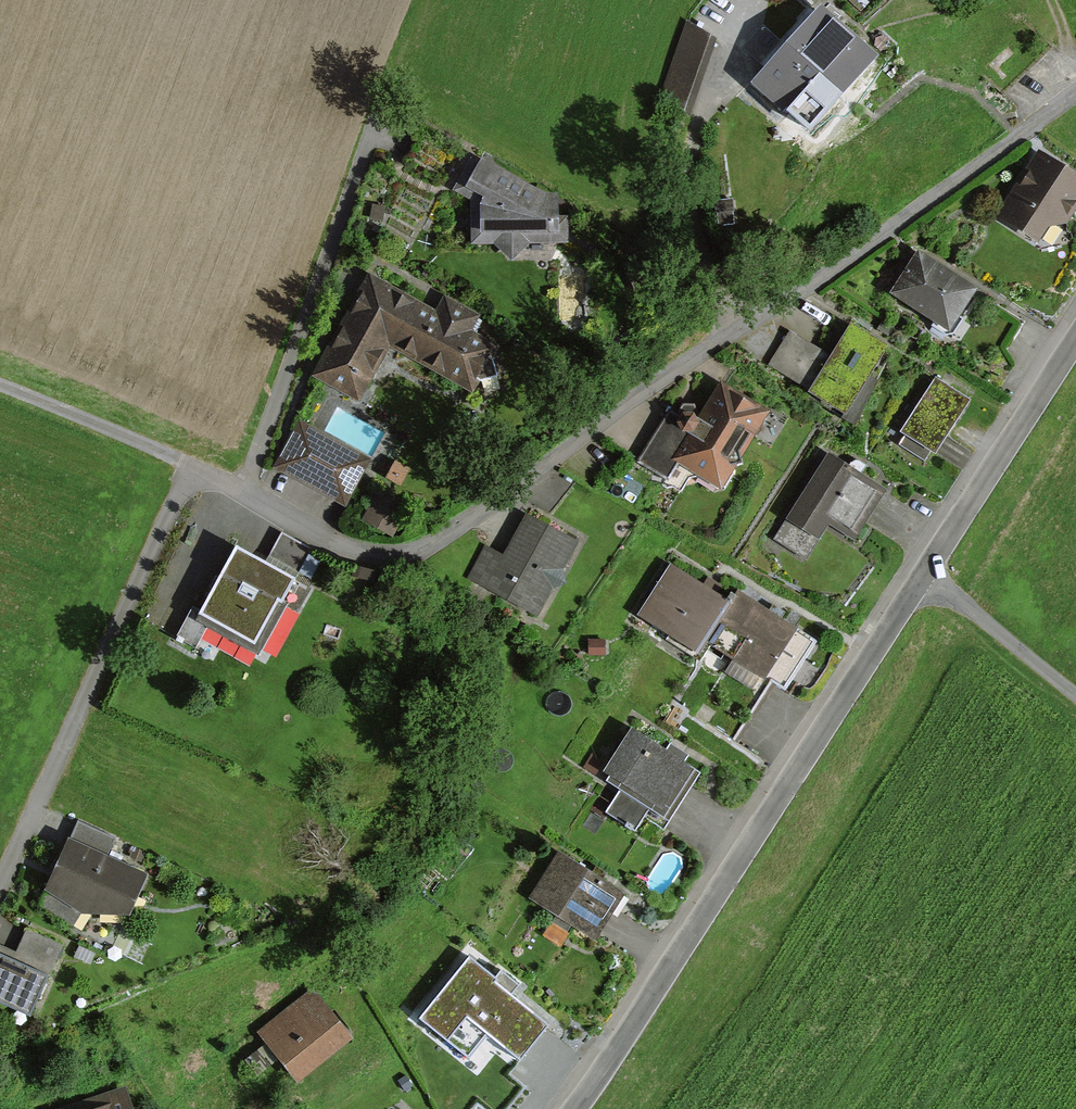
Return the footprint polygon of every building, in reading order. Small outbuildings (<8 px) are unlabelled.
[(876,55),(818,3),(750,79),(809,131),(876,55)] [(684,22),(666,78),(697,88),(715,32),(684,22)] [(1039,239),(1057,218),(1063,222),(1075,201),(1075,174),(1038,149),(997,215),(1039,239)] [(451,189),(469,198),(469,242),(493,242),(508,258),(525,241),(564,241),(564,215),(554,215),(554,192),(542,192),(477,158),(475,161),(468,158),(451,189)] [(975,287),(916,250),(887,295),(946,332),(975,287)] [(365,274),(310,374),(355,398),(385,344),(469,389),(494,344),(468,330),(476,315),(440,296),(432,310),(408,297),(406,300),(388,291),(390,287),(365,274)] [(884,344),(848,322),(807,389),(843,411),(884,344)] [(790,335),(776,365),(809,381),(824,352),(790,335)] [(934,452),(968,399),(934,378),(900,431),(934,452)] [(688,435),(671,461),(717,490),(766,414),(721,385),(698,421),(688,414),(678,429),(688,435)] [(367,459),(296,420),(271,465),(342,504),(367,459)] [(827,453),(786,520),(818,539),(827,524),(852,539),(884,488),(827,453)] [(403,506),(374,492),(360,520),(388,534),(403,506)] [(483,546),(467,577),(535,614),(573,542),(523,515),(501,556),(483,546)] [(195,614),(247,643),(272,600),(276,602),(289,579),(233,547),(195,614)] [(703,641),(727,603),(668,565),(636,615),(695,653),(703,641)] [(735,591),(727,603),(703,641),(761,678),(793,628),(735,591)] [(631,727),(601,775),(623,788),(609,810),(637,827),(649,809),(665,819),(697,769),(631,727)] [(147,876),(77,847),(59,891),(129,920),(147,876)] [(626,893),(557,848),(525,896),(594,941),(626,893)] [(0,957),(0,1007),(30,1020),(63,947),(26,930),(12,962),(0,957)] [(466,956),(419,1017),(470,1057),(488,1033),(520,1057),(546,1025),(489,981),(492,977),(466,956)] [(350,1037),(311,991),(264,1031),(303,1077),(350,1037)] [(58,1108),(135,1108),(127,1087),(58,1108)]
